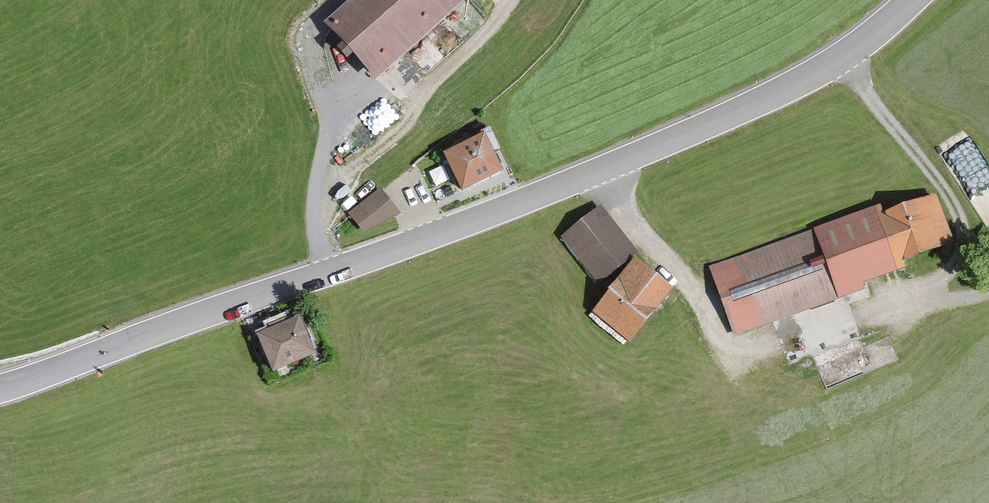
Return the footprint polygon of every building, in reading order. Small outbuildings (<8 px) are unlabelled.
[(331,28),(384,88),(485,0),(363,0),(331,28)] [(490,135),(450,153),(469,196),(509,178),(490,135)] [(392,183),(352,218),(372,241),(412,206),(392,183)] [(876,209),(717,268),(740,329),(952,251),(933,201),(880,221),(876,209)] [(607,209),(565,243),(609,297),(594,314),(632,346),(678,293),(639,266),(647,254),(607,209)] [(308,325),(264,342),(280,382),(324,365),(308,325)]
